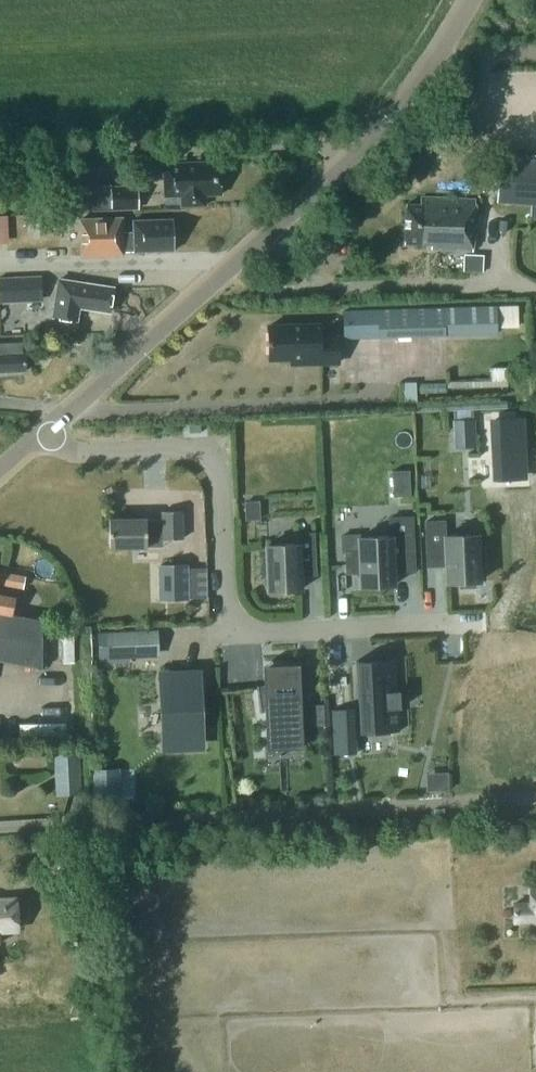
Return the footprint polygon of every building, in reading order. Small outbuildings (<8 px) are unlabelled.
[(501,157),(500,202),(535,204),(535,159),(501,157)] [(205,203),(204,193),(220,192),(219,159),(179,161),(180,168),(163,169),(164,195),(181,194),(181,204),(205,203)] [(88,209),(101,208),(138,207),(137,184),(87,186),(88,209)] [(476,201),(421,198),(420,204),(407,203),(405,242),(432,244),(431,249),(473,251),(476,201)] [(140,249),(174,247),(172,218),(133,220),(134,233),(122,233),(121,216),(79,218),(81,255),(123,253),(122,250),(140,249)] [(0,275),(0,297),(43,295),(42,274),(0,275)] [(110,309),(114,284),(79,279),(79,280),(59,277),(53,314),(78,318),(80,305),(110,309)] [(518,305),(497,306),(497,329),(518,328),(518,305)] [(497,332),(497,329),(497,306),(343,311),(344,337),(497,332)] [(268,324),(269,357),(320,355),(320,360),(318,360),(318,361),(339,360),(338,334),(321,335),(320,323),(268,324)] [(27,368),(25,352),(24,352),(23,341),(0,343),(0,370),(27,368)] [(509,380),(509,367),(490,367),(490,380),(508,380),(509,380)] [(522,417),(494,419),(496,475),(524,474),(522,417)] [(474,419),(453,420),(454,434),(475,433),(474,419)] [(410,469),(392,470),(394,497),(411,496),(410,469)] [(260,500),(245,501),(246,520),(260,519),(260,500)] [(110,519),(111,547),(147,546),(147,531),(164,531),(164,538),(184,538),(183,511),(163,512),(163,519),(149,519),(149,518),(110,519)] [(361,572),(362,586),(394,585),(393,572),(415,571),(413,516),(390,517),(391,535),(359,537),(360,551),(346,551),(347,573),(361,572)] [(445,520),(426,521),(428,566),(446,565),(447,582),(460,582),(460,587),(475,586),(475,581),(480,581),(479,567),(484,566),(484,548),(478,548),(478,534),(446,535),(445,520)] [(316,574),(314,533),(297,533),(298,543),(266,545),(267,560),(262,560),(262,575),(268,575),(269,590),(301,589),(300,575),(316,574)] [(188,564),(162,564),(163,599),(190,598),(188,564)] [(24,587),(26,575),(0,570),(0,583),(24,587)] [(44,619),(14,613),(17,597),(0,593),(0,659),(44,667),(44,619)] [(157,654),(156,629),(108,632),(109,656),(157,654)] [(358,660),(356,660),(360,733),(361,733),(361,731),(384,730),(384,726),(397,725),(398,731),(399,731),(398,708),(401,708),(400,690),(398,690),(396,658),(394,658),(394,664),(381,665),(381,661),(358,662),(358,660)] [(266,709),(267,748),(303,746),(299,664),(264,666),(264,685),(256,685),(260,712),(262,712),(266,709)] [(200,682),(168,676),(161,676),(164,745),(202,743),(200,682)] [(324,703),(308,704),(309,727),(325,726),(324,703)] [(82,791),(79,748),(55,750),(58,793),(82,791)] [(93,768),(94,801),(116,800),(115,768),(93,768)] [(449,789),(448,772),(435,772),(436,789),(449,789)] [(531,888),(531,902),(514,903),(514,921),(535,920),(535,887),(531,888)] [(15,899),(0,900),(0,930),(17,930),(15,899)]
